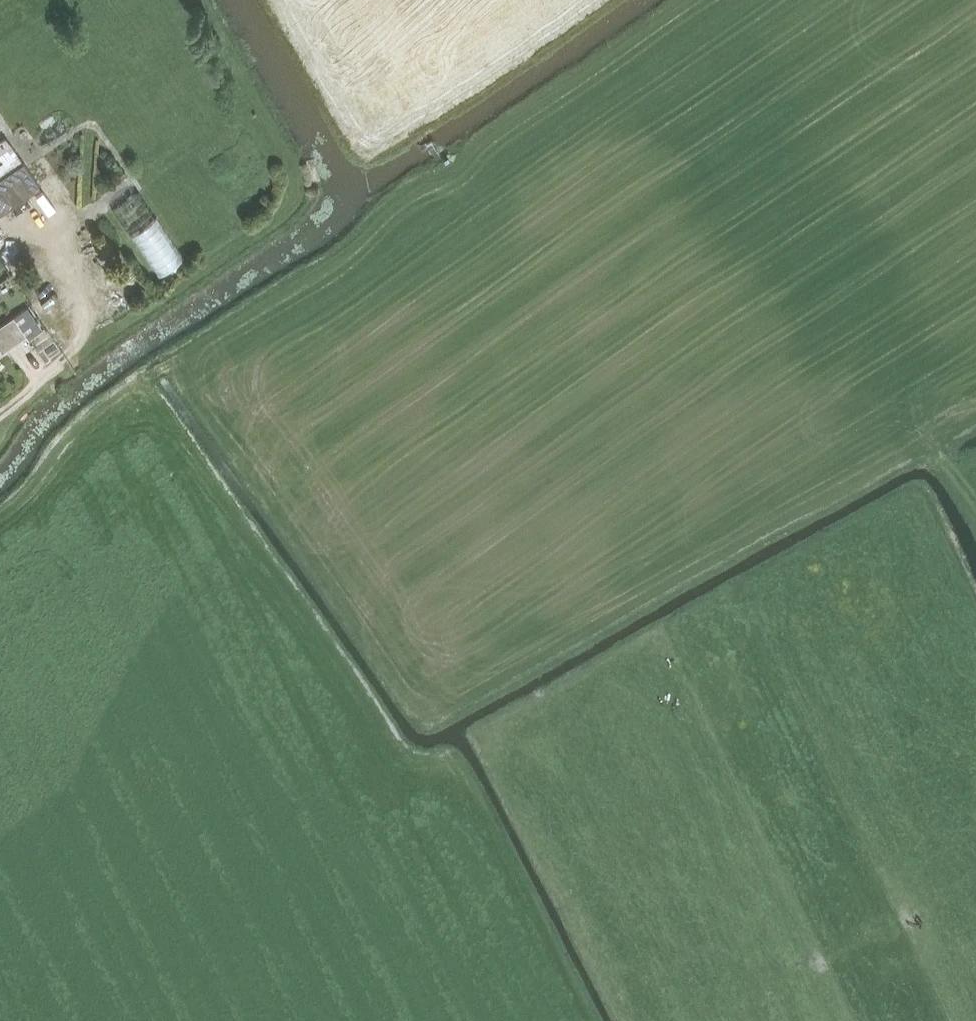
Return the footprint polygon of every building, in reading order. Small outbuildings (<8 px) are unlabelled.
[(22,163),(5,138),(0,142),(0,178),(22,163)] [(39,187),(23,162),(22,163),(0,178),(0,213),(39,187)] [(160,274),(186,256),(158,215),(132,232),(160,274)] [(25,335),(13,317),(0,326),(0,350),(1,352),(25,335)]
